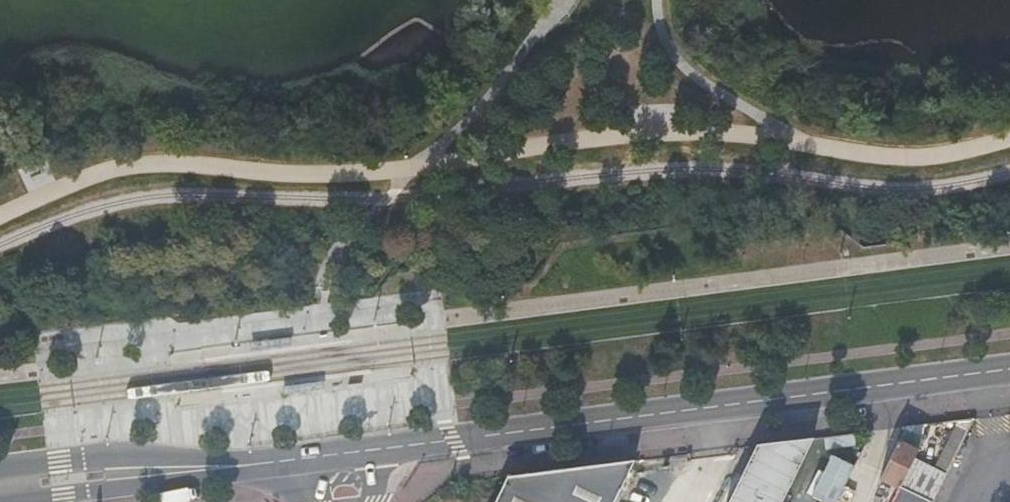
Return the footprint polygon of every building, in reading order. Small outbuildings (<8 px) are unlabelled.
[(949,423),(934,468),(944,471),(936,494),(949,498),(971,430),(949,423)] [(924,424),(905,426),(879,479),(899,487),(918,449),(907,444),(910,437),(917,439),(924,424)] [(754,446),(726,501),(780,501),(811,439),(754,446)] [(811,492),(835,501),(849,463),(826,454),(811,492)] [(504,477),(497,493),(493,501),(613,501),(632,461),(504,477)] [(497,493),(421,501),(493,501),(497,493)]
